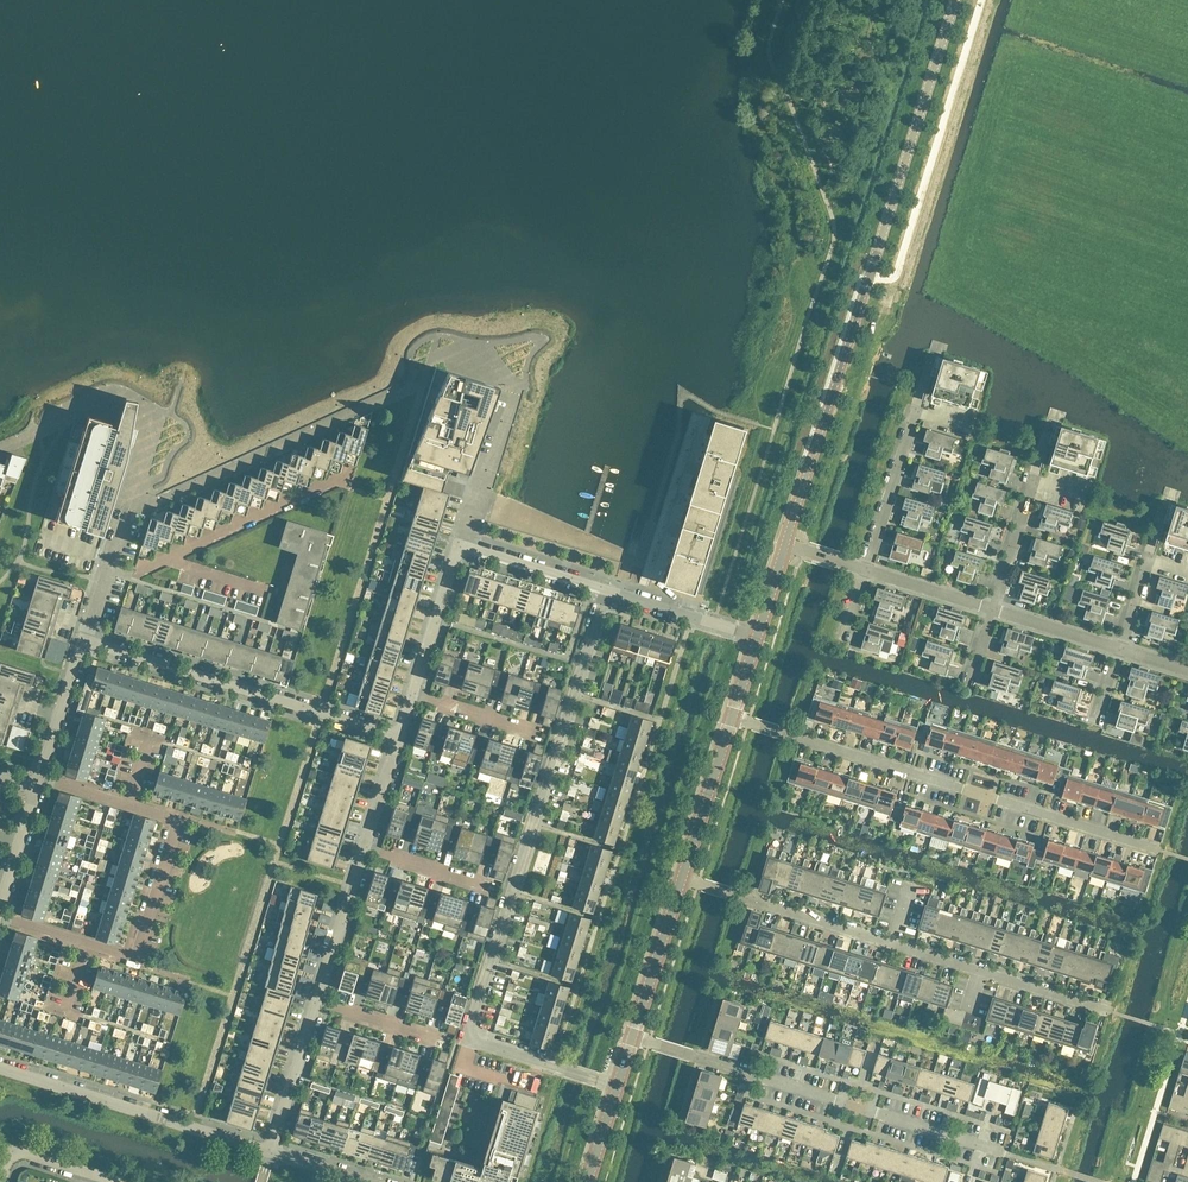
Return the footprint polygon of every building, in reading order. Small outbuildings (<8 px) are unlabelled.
[(969,407),(981,370),(944,358),(932,395),(969,407)] [(448,468),(468,474),(499,388),(435,368),(430,386),(400,479),(420,486),(420,485),(441,492),(448,468)] [(113,502),(126,460),(129,446),(130,447),(136,428),(132,427),(137,402),(125,399),(116,428),(110,426),(111,424),(88,416),(85,426),(55,521),(78,529),(79,526),(85,528),(84,530),(103,536),(113,502)] [(698,592),(748,429),(692,411),(657,523),(657,524),(638,583),(649,587),(651,579),(683,589),(683,588),(698,592)] [(343,463),(355,424),(354,424),(350,435),(339,431),(327,470),(328,470),(331,459),(343,463)] [(359,456),(367,428),(355,424),(343,463),(347,452),(359,456)] [(1088,475),(1099,438),(1062,426),(1050,464),(1088,475)] [(952,449),(956,438),(927,429),(923,440),(930,443),(930,446),(926,444),(922,454),(939,459),(942,450),(952,453),(953,449),(952,449)] [(312,477),(315,466),(327,470),(339,431),(338,431),(335,442),(324,439),(311,477),(312,477)] [(311,477),(324,439),(323,438),(319,449),(308,446),(296,484),(300,473),(311,477)] [(296,484),(308,446),(307,446),(304,457),(292,453),(280,492),(284,481),(296,484)] [(1006,483),(1014,456),(1010,454),(1011,451),(1001,448),(1000,451),(987,447),(984,459),(983,459),(982,462),(992,465),(988,477),(1006,483)] [(15,484),(26,458),(11,453),(7,466),(8,466),(3,480),(4,480),(15,484)] [(280,492),(292,453),(291,453),(288,464),(276,460),(264,499),(265,499),(268,488),(280,492)] [(264,499),(276,460),(272,471),(260,467),(249,506),(252,495),(264,499)] [(943,484),(946,472),(920,464),(912,488),(929,494),(930,490),(940,493),(943,484)] [(260,467),(257,478),(245,475),(233,513),(237,502),(249,506),(260,467)] [(245,475),(244,475),(241,485),(229,482),(217,520),(218,520),(221,510),(233,513),(245,475)] [(202,528),(205,517),(217,520),(229,482),(225,493),(213,489),(210,500),(201,527),(202,528)] [(1003,503),(1007,491),(978,482),(974,493),(973,496),(982,499),(979,512),(995,517),(999,504),(995,503),(996,500),(1003,503)] [(449,494),(441,492),(420,485),(420,486),(419,489),(422,490),(419,499),(445,507),(449,494)] [(210,500),(197,496),(194,507),(186,535),(190,524),(201,527),(210,500)] [(931,517),(935,506),(906,497),(902,509),(909,511),(908,514),(904,512),(901,525),(917,530),(921,518),(930,521),(931,517)] [(441,519),(445,507),(419,499),(416,498),(415,502),(418,502),(415,511),(441,519)] [(194,507),(182,503),(178,514),(170,542),(171,542),(174,531),(186,535),(194,507)] [(1070,523),(1073,512),(1047,503),(1039,528),(1056,533),(1059,523),(1069,526),(1070,523)] [(1177,505),(1165,542),(1187,550),(1187,508),(1177,505)] [(441,519),(415,511),(413,510),(412,514),(414,515),(411,523),(437,531),(441,519)] [(154,549),(166,511),(163,521),(150,518),(142,545),(154,549)] [(178,514),(166,511),(154,549),(155,549),(158,538),(170,542),(178,514)] [(985,548),(993,524),(966,515),(963,527),(962,527),(961,530),(971,533),(968,543),(985,548)] [(1079,519),(1076,526),(1084,528),(1086,521),(1079,519)] [(299,629),(326,544),(330,546),(333,535),(287,521),(279,547),(298,553),(295,552),(294,555),(297,556),(290,579),(286,590),(284,598),(281,597),(280,600),(283,601),(281,608),(276,622),(299,629)] [(1123,554),(1130,529),(1126,528),(1127,525),(1117,522),(1116,525),(1104,521),(1100,533),(1099,536),(1109,539),(1106,549),(1123,554)] [(437,531),(411,523),(409,523),(408,526),(410,527),(408,536),(434,544),(437,531)] [(921,551),(924,540),(898,532),(894,543),(895,544),(891,556),(907,562),(910,552),(920,555),(921,552),(921,551)] [(434,544),(408,536),(405,535),(404,538),(406,539),(404,548),(430,556),(434,544)] [(1059,557),(1063,546),(1036,537),(1028,562),(1046,567),(1049,557),(1058,560),(1059,557)] [(1080,543),(1078,550),(1088,553),(1089,546),(1080,543)] [(426,568),(430,556),(404,548),(401,547),(400,551),(403,552),(400,560),(426,568)] [(1070,549),(1068,556),(1074,558),(1076,551),(1070,549)] [(982,571),(985,559),(956,550),(953,561),(952,561),(952,565),(961,568),(957,580),(974,585),(978,573),(974,571),(975,568),(982,571)] [(1119,576),(1123,564),(1094,555),(1090,567),(1089,570),(1099,573),(1096,583),(1112,588),(1115,578),(1111,577),(1112,574),(1119,576)] [(426,568),(400,560),(395,559),(392,571),(422,580),(426,568)] [(475,597),(483,568),(471,565),(462,593),(475,597)] [(487,600),(496,572),(483,568),(475,597),(487,600)] [(1048,591),(1051,579),(1022,570),(1019,582),(1026,584),(1025,587),(1021,586),(1017,598),(1033,603),(1037,591),(1047,594),(1048,591)] [(418,593),(422,580),(392,571),(388,583),(390,584),(418,593)] [(499,604),(508,576),(496,572),(487,600),(499,604)] [(19,575),(17,582),(25,585),(28,578),(19,575)] [(69,599),(73,587),(73,586),(38,575),(34,588),(69,599)] [(511,608),(520,580),(508,576),(499,604),(511,608)] [(1187,588),(1187,585),(1160,576),(1156,588),(1163,590),(1163,593),(1158,592),(1155,604),(1171,609),(1175,597),(1185,600),(1186,597),(1185,596),(1187,588)] [(524,612),(532,584),(520,580),(511,608),(524,612)] [(185,594),(188,585),(182,583),(180,592),(185,594)] [(140,593),(142,586),(137,584),(134,592),(140,593)] [(415,605),(418,593),(390,584),(389,587),(391,588),(388,597),(415,605)] [(536,616),(545,587),(532,584),(524,612),(536,616)] [(191,596),(194,587),(188,585),(185,594),(191,596)] [(146,595),(148,587),(142,586),(140,593),(146,595)] [(548,619),(557,591),(545,587),(536,616),(548,619)] [(903,608),(907,596),(894,592),(895,590),(886,587),(885,590),(878,587),(874,599),(881,601),(880,604),(876,603),(872,615),(889,620),(893,608),(902,611),(903,608)] [(54,608),(58,596),(64,598),(69,599),(34,588),(30,600),(54,608)] [(1106,609),(1110,598),(1083,589),(1080,601),(1079,604),(1088,607),(1085,617),(1102,622),(1106,609)] [(207,601),(210,592),(204,590),(201,599),(207,601)] [(165,601),(167,593),(161,591),(159,599),(165,601)] [(560,623),(569,595),(557,591),(548,619),(560,623)] [(212,602),(215,593),(210,592),(207,601),(212,602)] [(170,603),(173,595),(167,593),(165,601),(170,603)] [(218,604),(221,595),(215,593),(212,602),(218,604)] [(224,606),(226,597),(221,595),(218,604),(224,606)] [(573,627),(582,599),(569,595),(560,623),(573,627)] [(415,605),(388,597),(386,596),(385,600),(387,601),(385,609),(411,617),(415,605)] [(189,609),(191,601),(186,599),(183,607),(189,609)] [(50,620),(54,608),(30,600),(27,613),(50,620)] [(239,611),(242,602),(236,600),(233,609),(239,611)] [(195,610),(197,603),(191,601),(189,609),(195,610)] [(245,612),(247,603),(242,602),(239,611),(245,612)] [(250,614),(253,605),(247,603),(245,612),(250,614)] [(256,616),(259,607),(253,605),(250,614),(256,616)] [(964,627),(968,615),(961,613),(961,611),(952,608),(951,610),(939,606),(935,618),(934,621),(944,624),(940,636),(956,641),(960,629),(956,628),(957,625),(964,627)] [(127,633),(134,611),(122,607),(114,633),(121,635),(122,632),(127,633)] [(214,616),(216,608),(210,607),(208,615),(214,616)] [(219,618),(222,610),(216,608),(214,616),(219,618)] [(411,617),(385,609),(382,608),(381,612),(383,613),(381,621),(407,629),(411,617)] [(140,637),(147,615),(134,611),(127,633),(140,637)] [(1176,631),(1179,619),(1152,611),(1145,636),(1162,641),(1165,631),(1175,634),(1176,631)] [(47,632),(50,620),(27,613),(23,625),(47,632)] [(238,624),(240,616),(235,614),(232,622),(238,624)] [(152,641),(159,619),(147,615),(140,637),(152,641)] [(244,626),(246,618),(240,616),(238,624),(244,626)] [(164,645),(171,623),(159,619),(152,641),(164,645)] [(407,629),(381,621),(378,620),(377,624),(380,625),(377,634),(403,642),(407,629)] [(262,631),(265,624),(259,622),(257,630),(262,631)] [(896,630),(869,622),(866,634),(862,647),(879,652),(879,651),(889,654),(893,642),(892,642),(896,630)] [(177,649),(184,627),(171,623),(164,645),(177,649)] [(622,655),(631,627),(620,623),(611,651),(614,652),(620,654),(622,655)] [(268,633),(271,625),(265,624),(262,631),(268,633)] [(43,645),(47,632),(23,625),(19,637),(43,645)] [(224,635),(230,637),(233,628),(227,626),(224,635)] [(188,656),(196,630),(184,627),(177,649),(182,650),(181,654),(188,656)] [(635,653),(642,630),(631,627),(622,655),(624,655),(631,657),(630,657),(634,658),(635,653)] [(1031,648),(1034,636),(1022,632),(1022,630),(1013,627),(1013,629),(1008,628),(1000,652),(1017,658),(1020,648),(1030,651),(1031,648)] [(517,632),(505,628),(503,636),(515,640),(517,632)] [(287,639),(289,631),(284,629),(281,637),(287,639)] [(201,656),(208,634),(196,630),(188,656),(194,658),(195,654),(201,656)] [(646,656),(653,633),(642,630),(635,653),(646,656)] [(293,641),(295,633),(289,631),(287,639),(293,641)] [(403,642),(377,634),(375,633),(373,636),(376,637),(373,646),(399,654),(403,642)] [(656,660),(664,637),(653,633),(646,656),(656,659),(656,660)] [(901,633),(897,645),(905,648),(909,635),(901,633)] [(214,660),(220,638),(208,634),(201,656),(214,660)] [(39,657),(43,645),(19,637),(15,650),(39,657)] [(673,648),(675,640),(664,637),(656,660),(656,659),(654,665),(657,666),(657,665),(663,667),(663,668),(666,669),(671,652),(673,648)] [(226,664),(233,642),(220,638),(214,660),(226,664)] [(57,647),(59,641),(51,639),(49,645),(57,647)] [(467,650),(482,656),(486,646),(472,639),(467,650)] [(946,675),(954,648),(927,640),(924,652),(923,655),(932,658),(928,670),(946,675)] [(67,650),(69,644),(61,642),(59,648),(67,650)] [(238,668),(245,646),(233,642),(226,664),(238,668)] [(55,653),(57,647),(49,645),(47,650),(55,653)] [(399,654),(373,646),(371,645),(370,649),(372,649),(369,658),(395,666),(399,654)] [(251,672),(257,650),(245,646),(238,668),(251,672)] [(1091,667),(1095,655),(1088,653),(1088,651),(1079,648),(1078,650),(1066,646),(1062,657),(1061,661),(1071,664),(1068,673),(1084,679),(1087,669),(1083,667),(1084,664),(1091,667)] [(65,656),(67,650),(59,648),(58,653),(65,656)] [(54,657),(55,653),(47,650),(45,659),(52,661),(54,657)] [(263,675),(270,653),(257,650),(251,672),(263,675)] [(64,660),(64,659),(65,656),(58,653),(56,657),(54,657),(52,661),(57,663),(58,663),(60,663),(61,662),(63,662),(64,660)] [(275,679),(282,657),(270,653),(263,675),(275,679)] [(447,686),(451,672),(457,674),(462,659),(442,653),(433,681),(447,686)] [(286,686),(294,661),(282,657),(275,679),(280,681),(279,684),(286,686)] [(395,666),(369,658),(367,657),(366,661),(368,662),(366,670),(392,678),(395,666)] [(460,689),(473,694),(482,665),(462,659),(457,674),(464,676),(460,689)] [(1019,681),(1023,670),(994,661),(990,673),(998,675),(997,678),(993,677),(989,686),(1006,692),(1009,682),(1019,685),(1020,682),(1019,681)] [(34,674),(35,673),(0,663),(0,676),(31,686),(34,674)] [(491,685),(497,686),(502,671),(482,665),(473,694),(487,698),(491,685)] [(1157,687),(1161,675),(1148,671),(1149,669),(1140,667),(1139,669),(1132,666),(1128,678),(1135,680),(1134,683),(1130,682),(1126,694),(1143,699),(1147,687),(1156,690),(1157,687)] [(76,711),(83,713),(86,713),(93,690),(103,693),(110,671),(97,667),(94,677),(88,674),(76,711)] [(392,678),(366,670),(363,670),(362,673),(364,674),(362,683),(388,691),(392,678)] [(122,675),(110,671),(103,693),(116,697),(122,675)] [(499,702),(513,706),(521,678),(502,671),(497,686),(504,689),(499,702)] [(128,701),(135,679),(122,675),(116,697),(128,701)] [(20,683),(25,685),(30,686),(31,686),(0,676),(0,690),(16,695),(20,683)] [(531,697),(537,699),(541,684),(521,678),(513,706),(526,710),(531,697)] [(140,705),(147,683),(135,679),(128,701),(140,705)] [(841,690),(844,682),(834,679),(831,687),(841,690)] [(1073,713),(1081,688),(1054,680),(1051,691),(1050,694),(1059,697),(1056,707),(1073,713)] [(862,681),(860,688),(866,690),(868,683),(862,681)] [(388,691),(362,683),(359,682),(358,685),(361,686),(358,695),(384,703),(388,691)] [(152,709),(159,687),(147,683),(140,705),(152,709)] [(550,728),(562,690),(541,684),(537,699),(543,701),(539,714),(544,716),(541,725),(550,728)] [(165,712),(172,690),(159,687),(152,709),(165,712)] [(16,695),(0,690),(0,703),(12,707),(16,695)] [(177,716),(184,694),(172,690),(165,712),(177,716)] [(608,701),(610,695),(611,692),(604,690),(601,699),(608,701)] [(189,720),(196,698),(184,694),(177,716),(189,720)] [(384,703),(358,695),(355,694),(354,698),(357,698),(354,708),(380,716),(384,703)] [(831,724),(838,703),(814,695),(807,719),(819,723),(820,721),(825,722),(831,724)] [(630,708),(632,699),(626,697),(623,706),(630,708)] [(202,724),(209,702),(196,698),(189,720),(202,724)] [(105,707),(106,707),(103,715),(108,717),(111,709),(113,702),(107,700),(105,707)] [(640,712),(643,702),(636,700),(633,709),(640,712)] [(1147,721),(1150,709),(1121,700),(1118,712),(1125,714),(1124,717),(1120,716),(1117,726),(1133,731),(1136,721),(1146,724),(1147,721)] [(214,728),(221,706),(209,702),(202,724),(214,728)] [(647,714),(650,705),(643,702),(640,712),(647,714)] [(12,707),(0,703),(0,717),(8,719),(12,707)] [(847,729),(854,708),(838,703),(831,724),(830,726),(835,728),(836,726),(842,727),(847,729)] [(226,732),(233,710),(221,706),(214,728),(226,732)] [(868,717),(869,717),(870,713),(854,708),(847,729),(846,731),(851,733),(852,730),(863,734),(868,717)] [(115,719),(117,711),(111,709),(108,717),(115,719)] [(239,735),(245,713),(233,710),(226,732),(239,735)] [(83,713),(79,725),(101,732),(105,719),(97,717),(91,715),(86,713),(83,713)] [(251,739),(258,717),(245,713),(239,735),(251,739)] [(134,724),(136,717),(130,715),(128,723),(134,724)] [(647,734),(651,721),(631,715),(627,728),(647,734)] [(8,719),(0,717),(0,730),(4,732),(8,719)] [(139,726),(142,718),(136,717),(134,724),(139,726)] [(264,743),(270,721),(258,717),(251,739),(264,743)] [(438,737),(431,735),(435,722),(421,717),(413,746),(433,752),(438,737)] [(884,722),(884,721),(869,717),(868,717),(863,734),(874,737),(873,740),(878,741),(879,739),(884,722)] [(895,744),(901,722),(885,717),(884,721),(884,722),(879,739),(890,742),(889,744),(894,746),(895,744)] [(1182,719),(1179,731),(1178,731),(1177,734),(1187,737),(1184,747),(1187,748),(1187,721),(1182,719)] [(158,732),(161,724),(155,722),(152,730),(158,732)] [(921,737),(925,724),(919,722),(917,727),(901,722),(895,744),(906,747),(905,749),(910,751),(915,735),(921,737)] [(947,731),(948,727),(932,722),(931,726),(925,724),(921,737),(927,739),(925,746),(930,747),(931,745),(941,748),(942,749),(947,731)] [(128,733),(130,727),(122,724),(120,730),(128,733)] [(164,734),(166,726),(161,724),(158,732),(164,734)] [(98,744),(101,732),(79,725),(76,738),(98,744)] [(18,734),(20,728),(12,726),(11,732),(18,734)] [(452,758),(453,758),(462,730),(448,726),(444,739),(438,737),(433,752),(452,758)] [(957,753),(964,732),(948,727),(947,731),(942,749),(941,748),(941,751),(946,752),(946,750),(957,753)] [(644,746),(647,734),(627,728),(624,740),(644,746)] [(29,737),(31,732),(31,731),(23,729),(21,735),(29,737)] [(473,764),(477,749),(471,748),(475,734),(462,730),(453,758),(452,758),(451,764),(465,768),(466,763),(473,764)] [(17,740),(18,734),(11,732),(9,737),(17,740)] [(973,758),(980,737),(964,732),(957,753),(956,755),(962,757),(962,755),(973,758)] [(27,743),(29,737),(21,735),(19,741),(27,743)] [(181,746),(184,738),(178,736),(176,744),(181,746)] [(367,758),(371,745),(342,736),(341,741),(343,741),(341,750),(367,758)] [(14,749),(15,744),(17,740),(9,737),(6,746),(14,749)] [(989,763),(996,742),(980,737),(973,758),(972,760),(978,762),(978,760),(989,763)] [(94,757),(98,744),(76,738),(72,750),(94,757)] [(187,747),(190,740),(184,738),(181,746),(187,747)] [(478,772),(491,776),(501,742),(488,738),(484,752),(477,749),(473,764),(479,767),(478,772)] [(640,758),(644,746),(624,740),(620,752),(640,758)] [(25,747),(26,746),(27,743),(19,741),(18,745),(15,744),(14,749),(19,750),(20,750),(21,750),(23,750),(24,749),(25,748),(25,747)] [(511,782),(517,762),(511,760),(515,747),(501,742),(491,776),(511,782)] [(1005,768),(1012,747),(996,742),(989,763),(1000,767),(1000,769),(1005,771),(1005,768)] [(531,789),(545,746),(536,743),(533,752),(528,751),(527,753),(524,764),(517,762),(511,782),(531,789)] [(122,752),(123,746),(116,744),(114,750),(122,752)] [(206,753),(208,745),(203,744),(200,752),(206,753)] [(212,755),(214,747),(208,745),(206,753),(212,755)] [(1021,773),(1028,752),(1012,747),(1005,768),(1016,772),(1016,774),(1021,775),(1021,773)] [(178,758),(180,750),(174,749),(172,756),(178,758)] [(367,758),(341,750),(338,749),(337,753),(340,754),(337,762),(363,770),(367,758)] [(90,769),(94,757),(72,750),(68,762),(90,769)] [(120,758),(122,752),(114,750),(112,755),(120,758)] [(183,760),(186,752),(180,750),(178,758),(183,760)] [(230,761),(233,753),(227,751),(225,759),(230,761)] [(373,761),(381,761),(381,751),(373,751),(373,761)] [(636,771),(640,758),(620,752),(616,765),(636,771)] [(1037,778),(1042,761),(1043,761),(1044,757),(1028,752),(1021,773),(1032,777),(1031,779),(1037,780),(1037,778)] [(236,763),(239,755),(233,753),(230,761),(236,763)] [(202,766),(204,758),(199,756),(196,764),(202,766)] [(248,767),(251,759),(245,757),(243,765),(248,767)] [(1037,778),(1048,782),(1047,784),(1052,785),(1054,779),(1060,781),(1064,768),(1059,766),(1060,762),(1044,757),(1043,761),(1042,761),(1037,778)] [(208,768),(210,760),(204,758),(202,766),(208,768)] [(817,768),(806,764),(807,762),(794,758),(787,782),(804,787),(811,789),(817,768)] [(363,770),(337,762),(334,761),(333,765),(336,766),(333,774),(359,782),(363,770)] [(86,782),(90,769),(68,762),(64,775),(86,782)] [(376,773),(378,764),(369,763),(368,772),(376,773)] [(227,773),(229,766),(223,764),(221,772),(227,773)] [(1078,801),(1085,780),(1069,774),(1070,770),(1068,769),(1069,766),(1065,764),(1064,768),(1060,781),(1057,791),(1063,793),(1061,798),(1067,800),(1067,798),(1078,801)] [(632,783),(636,771),(616,765),(612,776),(609,775),(609,776),(632,783)] [(232,775),(235,767),(229,766),(227,773),(232,775)] [(833,773),(822,769),(823,767),(818,766),(817,768),(811,789),(822,793),(827,794),(833,773)] [(114,777),(116,771),(108,768),(106,774),(114,777)] [(245,779),(247,771),(241,769),(239,777),(245,779)] [(843,799),(849,778),(838,774),(839,772),(834,771),(833,773),(827,794),(839,798),(843,799)] [(165,798),(172,776),(159,772),(152,794),(165,798)] [(112,782),(114,777),(106,774),(104,780),(112,782)] [(359,782),(333,774),(331,774),(330,777),(332,778),(329,787),(355,795),(359,782)] [(437,775),(434,785),(443,787),(446,777),(437,775)] [(177,802),(184,780),(172,776),(165,798),(177,802)] [(628,795),(632,783),(609,776),(606,788),(628,795)] [(865,783),(866,781),(861,779),(860,781),(849,778),(843,799),(856,803),(858,804),(865,783)] [(423,783),(412,779),(410,786),(421,789),(423,783)] [(190,806),(196,784),(184,780),(177,802),(190,806)] [(1094,806),(1101,784),(1085,780),(1078,801),(1077,803),(1082,805),(1083,803),(1094,806)] [(881,788),(882,786),(877,784),(876,786),(865,783),(858,804),(873,809),(874,809),(881,788)] [(202,810),(209,788),(196,784),(190,806),(202,810)] [(1110,811),(1117,789),(1101,784),(1094,806),(1093,808),(1098,810),(1099,807),(1110,811)] [(352,807),(355,795),(329,787),(327,786),(326,790),(328,790),(326,799),(352,807)] [(214,813),(221,792),(209,788),(202,810),(214,813)] [(625,808),(628,795),(606,788),(602,800),(625,808)] [(888,819),(895,821),(899,807),(893,805),(898,791),(893,789),(892,791),(881,788),(874,809),(874,812),(889,816),(888,819)] [(1126,816),(1133,794),(1117,789),(1110,811),(1121,814),(1121,816),(1126,818),(1126,816)] [(77,811),(81,798),(59,791),(55,804),(77,811)] [(227,817),(233,795),(221,792),(214,813),(227,817)] [(496,804),(498,797),(486,794),(484,800),(496,804)] [(1142,821),(1149,799),(1133,794),(1126,816),(1137,819),(1136,821),(1142,823),(1142,821)] [(239,821),(246,799),(233,795),(227,817),(239,821)] [(348,819),(352,807),(326,799),(323,798),(322,802),(324,803),(322,811),(348,819)] [(1165,830),(1172,807),(1149,799),(1142,821),(1153,824),(1152,826),(1165,830)] [(621,820),(625,808),(602,800),(598,813),(621,820)] [(414,813),(415,813),(417,808),(396,801),(385,835),(399,839),(403,826),(410,828),(414,813)] [(922,811),(922,810),(911,807),(912,805),(907,803),(905,809),(899,807),(895,821),(901,823),(899,827),(905,829),(916,832),(922,811)] [(73,823),(77,811),(55,804),(51,816),(73,823)] [(417,808),(415,813),(414,813),(410,828),(416,830),(412,843),(425,847),(426,845),(434,819),(435,813),(437,810),(418,804),(417,808)] [(938,815),(927,812),(928,810),(923,808),(922,810),(922,811),(916,832),(922,834),(932,837),(938,815)] [(101,818),(103,813),(95,810),(93,816),(101,818)] [(348,819),(322,811),(319,810),(318,814),(321,815),(318,823),(344,832),(348,819)] [(449,840),(454,825),(455,825),(456,820),(435,813),(434,819),(426,845),(425,847),(439,852),(443,838),(449,840)] [(617,832),(621,820),(598,813),(594,825),(617,832)] [(954,820),(943,817),(944,815),(939,813),(938,815),(932,837),(940,839),(947,842),(954,820)] [(113,822),(115,816),(107,814),(106,820),(113,822)] [(152,834),(156,821),(134,814),(130,827),(152,834)] [(69,835),(73,823),(51,816),(47,828),(69,835)] [(99,824),(101,818),(93,816),(91,821),(99,824)] [(965,843),(970,825),(959,822),(960,820),(954,818),(954,820),(947,842),(964,847),(965,843)] [(112,828),(113,822),(106,820),(104,825),(112,828)] [(344,832),(318,823),(315,823),(314,826),(317,827),(314,836),(340,844),(344,832)] [(466,857),(473,835),(474,831),(455,825),(454,825),(449,840),(456,842),(452,855),(465,860),(466,857)] [(613,845),(617,832),(594,825),(590,838),(613,845)] [(986,830),(987,828),(982,827),(981,829),(970,825),(965,843),(976,846),(980,847),(986,830)] [(148,846),(152,834),(130,827),(126,839),(148,846)] [(65,848),(69,835),(47,828),(43,841),(65,848)] [(1002,835),(1003,833),(998,832),(997,834),(986,830),(980,847),(979,851),(995,856),(995,857),(1002,835)] [(489,852),(492,841),(493,837),(474,831),(473,835),(466,857),(465,860),(479,864),(483,851),(489,852)] [(503,882),(516,838),(502,834),(500,840),(493,837),(492,841),(489,852),(496,855),(491,868),(496,869),(494,879),(502,881),(502,882),(503,882)] [(93,843),(95,837),(87,835),(85,841),(93,843)] [(340,844),(314,836),(312,835),(310,839),(313,839),(310,848),(336,856),(340,844)] [(1018,840),(1019,838),(1013,837),(1013,839),(1002,835),(995,857),(1011,862),(1013,858),(1012,857),(1018,840)] [(1058,866),(1064,845),(1054,841),(1054,839),(1049,838),(1045,852),(1038,851),(1036,859),(1042,861),(1058,866)] [(106,847),(107,841),(100,839),(98,844),(106,847)] [(144,858),(148,846),(126,839),(122,852),(144,858)] [(1036,859),(1038,851),(1033,849),(1035,843),(1029,842),(1029,844),(1018,840),(1012,857),(1013,858),(1028,862),(1027,866),(1033,868),(1036,859)] [(62,860),(65,848),(43,841),(40,853),(62,860)] [(92,849),(93,843),(85,841),(84,846),(92,849)] [(1081,850),(1080,850),(1070,846),(1070,844),(1067,843),(1065,843),(1064,845),(1058,866),(1074,871),(1076,867),(1075,867),(1081,850)] [(104,852),(106,847),(98,844),(96,850),(104,852)] [(607,864),(611,851),(591,845),(587,857),(607,864)] [(336,856),(310,848),(308,847),(307,851),(309,852),(306,861),(332,869),(336,856)] [(781,861),(779,860),(772,858),(775,849),(769,847),(766,859),(769,860),(760,889),(768,892),(772,879),(775,880),(781,861)] [(1091,872),(1096,855),(1085,851),(1086,849),(1081,848),(1080,850),(1081,850),(1075,867),(1076,867),(1078,868),(1091,872)] [(140,871),(144,858),(122,852),(118,864),(140,871)] [(793,864),(791,864),(783,862),(786,853),(782,852),(779,860),(781,861),(775,880),(778,881),(776,886),(780,887),(781,885),(786,886),(793,864)] [(58,872),(62,860),(40,853),(36,865),(58,872)] [(804,868),(802,867),(795,865),(798,857),(793,855),(791,864),(793,864),(786,886),(791,888),(790,891),(794,892),(795,889),(797,890),(804,868)] [(1112,860),(1113,860),(1113,858),(1108,856),(1108,858),(1096,855),(1091,872),(1089,876),(1094,877),(1106,881),(1112,860)] [(603,876),(607,864),(587,857),(583,870),(603,876)] [(816,872),(814,871),(806,869),(809,860),(807,860),(805,859),(802,867),(804,868),(797,890),(800,891),(799,893),(803,895),(804,892),(809,894),(816,872)] [(88,868),(90,862),(82,860),(80,866),(88,868)] [(1128,865),(1129,865),(1129,863),(1124,861),(1123,863),(1113,860),(1112,860),(1106,881),(1111,883),(1122,886),(1128,865)] [(96,871),(98,865),(90,862),(88,868),(96,871)] [(825,875),(828,866),(816,862),(814,871),(816,872),(809,894),(814,895),(813,898),(817,899),(818,896),(820,897),(827,875),(825,875)] [(136,883),(140,871),(118,864),(114,876),(136,883)] [(54,885),(58,872),(36,865),(32,878),(54,885)] [(1145,893),(1153,870),(1140,866),(1139,868),(1129,865),(1128,865),(1122,886),(1145,893)] [(86,874),(88,868),(80,866),(78,871),(86,874)] [(839,879),(837,878),(830,876),(832,867),(828,866),(825,875),(827,875),(820,897),(823,898),(822,901),(826,902),(827,899),(832,901),(839,879)] [(94,876),(96,871),(88,868),(86,874),(94,876)] [(600,888),(603,876),(583,870),(579,882),(600,888)] [(851,883),(848,882),(841,880),(844,871),(842,870),(840,870),(837,878),(839,879),(832,901),(837,902),(836,905),(840,906),(842,901),(844,902),(851,883)] [(385,906),(390,891),(384,889),(388,875),(374,871),(363,905),(377,909),(379,904),(385,906)] [(862,886),(860,885),(853,883),(855,875),(853,874),(851,873),(848,882),(851,883),(844,902),(847,903),(845,908),(849,909),(850,906),(855,908),(862,886)] [(132,895),(136,883),(114,876),(110,889),(132,895)] [(874,890),(872,889),(864,887),(867,878),(863,877),(860,885),(862,886),(855,908),(860,910),(860,912),(863,913),(865,908),(868,909),(874,890)] [(50,897),(54,885),(32,878),(28,890),(50,897)] [(390,913),(403,917),(414,884),(401,879),(396,893),(390,891),(385,906),(392,908),(390,913)] [(874,890),(868,909),(870,910),(869,915),(872,916),(873,914),(878,915),(877,918),(878,918),(886,893),(876,890),(878,882),(874,880),(872,889),(874,890)] [(596,900),(600,888),(579,882),(576,894),(596,900)] [(78,892),(80,886),(72,884),(70,889),(78,892)] [(425,918),(429,903),(423,901),(428,888),(414,884),(403,917),(417,922),(419,916),(425,918)] [(313,906),(316,894),(288,885),(286,889),(289,890),(286,898),(313,907),(313,906)] [(90,896),(92,890),(84,888),(83,893),(90,896)] [(76,898),(78,892),(70,889),(69,895),(76,898)] [(129,908),(132,895),(110,889),(107,901),(129,908)] [(46,909),(50,897),(28,890),(24,902),(46,909)] [(425,918),(444,924),(453,896),(440,892),(436,905),(429,903),(425,918)] [(89,901),(90,896),(83,893),(81,899),(89,901)] [(592,913),(596,900),(576,894),(572,907),(592,913)] [(463,936),(469,915),(463,913),(467,900),(453,896),(444,924),(443,930),(463,936)] [(938,910),(941,911),(943,902),(939,901),(940,899),(930,896),(929,900),(928,900),(919,930),(920,931),(920,928),(925,930),(925,932),(928,934),(930,928),(933,929),(938,910)] [(484,942),(497,899),(488,897),(485,906),(480,904),(476,917),(469,915),(463,936),(484,942)] [(309,919),(313,907),(286,898),(285,898),(283,902),(286,902),(283,911),(310,919),(309,919)] [(125,920),(129,908),(107,901),(103,913),(125,920)] [(42,922),(46,909),(24,902),(20,915),(42,922)] [(950,913),(952,914),(955,905),(951,904),(948,913),(941,911),(938,910),(933,929),(935,930),(934,935),(937,936),(938,934),(943,935),(950,913)] [(70,917),(72,911),(64,908),(63,914),(70,917)] [(962,917),(964,918),(966,909),(962,908),(959,916),(952,914),(950,913),(943,935),(949,937),(948,940),(951,941),(953,935),(956,936),(962,917)] [(306,931),(310,919),(283,911),(281,910),(280,914),(283,915),(280,923),(307,932),(307,931),(306,931)] [(754,947),(761,926),(758,925),(762,913),(753,911),(744,941),(740,940),(737,951),(742,952),(745,944),(752,946),(754,947)] [(973,921),(975,921),(978,913),(974,911),(971,920),(964,918),(962,917),(956,936),(958,937),(957,942),(960,944),(961,941),(966,943),(973,921)] [(83,920),(85,915),(77,912),(75,918),(83,920)] [(586,932),(590,919),(567,912),(563,925),(586,932)] [(121,932),(125,920),(103,913),(99,926),(121,932)] [(69,922),(70,917),(63,914),(61,920),(69,922)] [(985,924),(987,925),(990,916),(985,915),(983,924),(975,921),(973,921),(966,943),(972,944),(971,947),(974,948),(975,945),(978,946),(985,924)] [(315,940),(314,940),(311,950),(321,953),(331,920),(321,917),(315,940)] [(81,926),(83,920),(75,918),(73,924),(81,926)] [(996,928),(998,929),(1001,920),(999,919),(997,919),(994,927),(987,925),(985,924),(978,946),(981,947),(980,950),(984,951),(984,948),(990,950),(996,928)] [(1008,931),(1010,932),(1013,923),(1008,922),(1006,931),(998,929),(996,928),(990,950),(995,951),(994,954),(998,955),(998,953),(1001,953),(1008,931)] [(307,932),(280,923),(278,923),(277,927),(280,927),(277,936),(304,944),(303,943),(307,932)] [(582,944),(586,932),(563,925),(559,937),(582,944)] [(117,945),(121,932),(99,926),(95,938),(117,945)] [(769,951),(776,931),(761,926),(754,947),(752,946),(750,954),(754,955),(756,947),(767,950),(769,951)] [(1019,935),(1022,936),(1024,927),(1020,926),(1017,934),(1010,932),(1008,931),(1001,953),(1004,954),(1003,957),(1007,958),(1007,955),(1013,957),(1019,935)] [(1031,939),(1033,939),(1036,931),(1032,929),(1029,938),(1022,936),(1019,935),(1013,957),(1018,959),(1017,961),(1021,962),(1022,957),(1025,958),(1031,939)] [(33,951),(37,938),(15,931),(11,944),(33,951)] [(784,956),(790,935),(776,931),(769,951),(767,950),(766,954),(770,955),(771,952),(772,952),(782,955),(784,956)] [(1043,942),(1045,943),(1047,934),(1043,933),(1040,942),(1033,939),(1031,939),(1025,958),(1028,959),(1026,964),(1030,965),(1031,963),(1036,964),(1043,942)] [(1119,943),(1121,936),(1112,933),(1110,940),(1119,943)] [(1047,968),(1054,946),(1056,947),(1059,938),(1047,934),(1045,943),(1043,942),(1036,964),(1041,966),(1040,968),(1044,970),(1045,967),(1047,968)] [(300,956),(304,944),(277,936),(275,935),(274,939),(276,940),(274,948),(300,957),(301,956),(300,956)] [(799,960),(805,940),(790,935),(784,956),(782,955),(779,963),(784,964),(786,956),(796,960),(799,960)] [(578,956),(582,944),(559,937),(555,949),(578,956)] [(813,965),(820,944),(805,940),(799,960),(796,960),(795,963),(800,964),(801,961),(811,964),(813,965)] [(1066,949),(1068,950),(1071,942),(1066,940),(1064,949),(1056,947),(1054,946),(1047,968),(1050,969),(1049,971),(1053,972),(1054,970),(1059,971),(1066,949)] [(467,949),(478,950),(479,943),(467,942),(467,949)] [(30,963),(33,951),(11,944),(8,956),(30,963)] [(828,969),(835,949),(820,944),(813,965),(811,964),(810,968),(814,969),(825,972),(826,969),(828,969)] [(1077,953),(1079,954),(1082,945),(1078,944),(1075,952),(1068,950),(1066,949),(1059,971),(1064,973),(1063,976),(1067,977),(1068,974),(1070,975),(1071,975),(1077,953)] [(1089,957),(1091,957),(1094,949),(1092,948),(1089,947),(1087,956),(1079,954),(1077,953),(1071,975),(1073,976),(1072,978),(1076,980),(1077,977),(1082,979),(1089,957)] [(300,957),(274,948),(272,948),(271,951),(273,952),(271,961),(297,969),(298,969),(297,968),(300,957)] [(574,969),(578,956),(555,949),(552,962),(574,969)] [(843,974),(849,954),(835,949),(828,969),(826,969),(825,972),(829,974),(828,976),(829,978),(837,980),(839,980),(840,977),(841,973),(843,974)] [(57,959),(59,953),(51,950),(50,956),(57,959)] [(1100,960),(1103,961),(1105,953),(1105,952),(1101,951),(1098,960),(1091,957),(1089,957),(1082,979),(1087,980),(1087,983),(1090,984),(1092,979),(1094,979),(1095,979),(1100,960)] [(1096,986),(1105,988),(1110,970),(1115,972),(1120,957),(1105,953),(1103,961),(1100,960),(1095,979),(1097,980),(1096,986)] [(858,979),(864,958),(849,954),(843,974),(841,973),(840,977),(844,978),(845,975),(855,978),(858,979)] [(351,993),(355,979),(362,981),(366,966),(367,967),(369,961),(348,955),(337,988),(351,993)] [(26,975),(30,963),(8,956),(4,969),(26,975)] [(56,964),(57,959),(50,956),(48,962),(56,964)] [(872,983),(879,963),(864,958),(858,979),(855,978),(852,989),(857,991),(861,980),(870,983),(872,983)] [(297,969),(271,961),(269,960),(268,964),(270,965),(268,973),(294,982),(294,981),(297,969)] [(571,981),(574,969),(552,962),(548,974),(571,981)] [(887,988),(894,967),(879,963),(872,983),(870,983),(869,986),(873,987),(874,984),(885,987),(887,988)] [(105,992),(112,970),(99,966),(92,988),(105,992)] [(386,973),(386,972),(367,967),(366,966),(362,981),(368,983),(364,997),(377,1001),(386,973)] [(395,992),(401,994),(406,979),(400,977),(401,971),(387,967),(386,972),(386,973),(377,1001),(391,1005),(392,1003),(395,992)] [(902,992),(908,972),(894,967),(887,988),(885,987),(884,991),(887,992),(888,992),(889,988),(900,992),(902,992)] [(26,975),(4,969),(0,981),(22,988),(26,975)] [(117,996),(124,974),(112,970),(105,992),(117,996)] [(917,997),(923,976),(908,972),(902,992),(900,992),(898,998),(913,1002),(913,1000),(914,996),(917,997)] [(294,982),(268,973),(266,973),(265,976),(267,977),(264,986),(293,995),(293,994),(291,993),(294,982)] [(129,999),(136,977),(124,974),(117,996),(129,999)] [(50,983),(51,977),(44,975),(42,981),(50,983)] [(417,1013),(428,979),(414,975),(413,981),(406,979),(401,994),(408,996),(404,1009),(417,1013)] [(931,1001),(938,981),(923,976),(917,997),(914,996),(913,1000),(918,1001),(919,998),(929,1001),(931,1001)] [(142,1003),(149,981),(136,977),(129,999),(142,1003)] [(435,1004),(441,1006),(446,991),(440,989),(441,984),(428,979),(417,1013),(431,1018),(435,1004)] [(22,988),(0,981),(0,995),(18,1001),(22,988)] [(48,989),(50,983),(42,981),(40,986),(48,989)] [(154,1007),(161,985),(149,981),(142,1003),(154,1007)] [(565,1000),(569,987),(549,981),(545,994),(565,1000)] [(945,1010),(953,986),(938,981),(931,1001),(929,1001),(928,1004),(932,1006),(933,1002),(946,1006),(945,1010)] [(166,1011),(173,989),(161,985),(154,1007),(166,1011)] [(289,1007),(293,995),(264,986),(263,989),(266,990),(263,999),(289,1007)] [(179,1015),(186,993),(173,989),(166,1011),(179,1015)] [(455,1035),(466,998),(446,991),(441,1006),(448,1008),(444,1022),(449,1023),(446,1032),(455,1035)] [(561,1012),(565,1000),(545,994),(541,1006),(561,1012)] [(289,1007),(263,999),(261,998),(260,1002),(262,1003),(260,1011),(286,1019),(289,1007)] [(1003,1024),(1009,1003),(994,998),(986,1023),(987,1023),(988,1019),(1000,1023),(999,1027),(1004,1028),(1005,1024),(1003,1024)] [(720,1012),(740,1018),(746,1020),(749,1007),(724,999),(720,1012)] [(42,1008),(44,1002),(36,1000),(34,1006),(42,1008)] [(25,1011),(28,1004),(22,1002),(20,1010),(25,1011)] [(1017,1028),(1024,1008),(1009,1003),(1003,1024),(1005,1024),(1015,1028),(1014,1031),(1018,1033),(1019,1029),(1017,1028)] [(31,1013),(33,1005),(28,1004),(25,1011),(31,1013)] [(557,1025),(561,1012),(541,1006),(537,1019),(557,1025)] [(97,1017),(99,1010),(94,1008),(91,1016),(97,1017)] [(1032,1033),(1039,1012),(1024,1008),(1017,1028),(1019,1029),(1030,1032),(1029,1036),(1033,1037),(1034,1034),(1032,1033)] [(103,1019),(105,1011),(99,1010),(97,1017),(103,1019)] [(286,1019),(260,1011),(257,1010),(256,1014),(258,1015),(256,1023),(282,1031),(286,1019)] [(42,1021),(44,1013),(39,1011),(36,1019),(42,1021)] [(736,1030),(740,1018),(720,1012),(716,1024),(736,1030)] [(945,1023),(963,1024),(963,1013),(945,1012),(945,1023)] [(1047,1038),(1053,1017),(1039,1012),(1032,1033),(1034,1034),(1045,1037),(1044,1040),(1048,1042),(1049,1038),(1047,1038)] [(48,1022),(50,1015),(44,1013),(42,1021),(48,1022)] [(121,1025),(124,1017),(118,1015),(116,1023),(121,1025)] [(127,1027),(130,1019),(124,1017),(121,1025),(127,1027)] [(765,1026),(767,1021),(755,1017),(754,1022),(758,1023),(765,1026)] [(1062,1042),(1068,1021),(1053,1017),(1047,1038),(1049,1038),(1059,1041),(1058,1045),(1063,1046),(1064,1043),(1062,1042)] [(67,1028),(69,1020),(63,1019),(61,1026),(67,1028)] [(553,1037),(557,1025),(537,1019),(533,1031),(553,1037)] [(72,1030),(75,1022),(69,1020),(67,1028),(72,1030)] [(93,1030),(96,1022),(90,1020),(87,1028),(93,1030)] [(0,1024),(0,1044),(7,1047),(14,1025),(1,1021),(0,1024)] [(779,1042),(784,1025),(770,1021),(765,1038),(779,1042)] [(1076,1047),(1083,1026),(1068,1021),(1062,1042),(1064,1043),(1074,1046),(1073,1050),(1077,1051),(1078,1047),(1076,1047)] [(99,1032),(101,1024),(96,1022),(93,1030),(99,1032)] [(278,1044),(282,1031),(256,1023),(253,1022),(252,1026),(255,1027),(252,1036),(278,1044)] [(1087,1054),(1092,1055),(1097,1038),(1092,1037),(1096,1025),(1087,1022),(1085,1027),(1083,1026),(1076,1047),(1078,1047),(1088,1050),(1087,1054)] [(146,1033),(148,1025),(143,1023),(140,1031),(146,1033)] [(732,1042),(736,1030),(716,1024),(712,1036),(732,1042)] [(19,1050),(26,1028),(14,1025),(7,1047),(19,1050)] [(152,1034),(154,1026),(148,1025),(146,1033),(152,1034)] [(340,1029),(326,1025),(315,1059),(336,1065),(338,1060),(337,1059),(342,1044),(336,1042),(340,1029)] [(793,1047),(798,1029),(784,1025),(779,1042),(793,1047)] [(31,1054),(38,1032),(26,1028),(19,1050),(31,1054)] [(118,1037),(120,1030),(114,1028),(112,1036),(118,1037)] [(164,1038),(166,1030),(161,1028),(158,1036),(164,1038)] [(806,1051),(812,1034),(798,1029),(793,1047),(806,1051)] [(123,1039),(126,1031),(120,1030),(118,1037),(123,1039)] [(549,1050),(553,1037),(533,1031),(529,1043),(549,1050)] [(963,1031),(960,1041),(966,1043),(970,1033),(963,1031)] [(44,1058),(51,1036),(38,1032),(31,1054),(44,1058)] [(338,1060),(357,1066),(366,1037),(353,1033),(349,1046),(342,1044),(337,1059),(338,1060)] [(820,1055),(825,1038),(812,1034),(806,1051),(820,1055)] [(142,1045),(145,1037),(139,1035),(136,1043),(142,1045)] [(274,1056),(278,1044),(252,1036),(249,1035),(248,1038),(251,1039),(248,1048),(274,1056)] [(56,1062),(63,1040),(51,1036),(44,1058),(56,1062)] [(729,1055),(732,1042),(712,1036),(709,1049),(729,1055)] [(148,1047),(150,1039),(145,1037),(142,1045),(148,1047)] [(382,1057),(376,1055),(379,1044),(380,1041),(366,1037),(357,1066),(377,1072),(382,1057)] [(833,1059),(839,1042),(825,1038),(820,1055),(833,1059)] [(68,1066),(75,1044),(63,1040),(56,1062),(68,1066)] [(160,1051),(162,1043),(157,1041),(154,1049),(160,1051)] [(847,1064),(852,1046),(839,1042),(833,1059),(847,1064)] [(81,1070),(87,1048),(75,1044),(68,1066),(81,1070)] [(398,1078),(397,1078),(406,1050),(393,1046),(392,1048),(388,1059),(382,1057),(377,1072),(375,1077),(396,1084),(398,1078)] [(861,1068),(866,1051),(852,1046),(847,1064),(861,1068)] [(274,1056),(248,1048),(246,1047),(244,1051),(247,1051),(244,1060),(270,1068),(274,1056)] [(93,1073),(100,1051),(87,1048),(81,1070),(93,1073)] [(421,1069),(415,1067),(419,1056),(419,1054),(406,1050),(397,1078),(398,1078),(417,1084),(421,1069)] [(436,1096),(448,1058),(449,1053),(440,1050),(437,1059),(432,1058),(428,1071),(421,1069),(417,1084),(423,1086),(422,1092),(436,1096)] [(105,1077),(112,1055),(100,1051),(93,1073),(105,1077)] [(1186,1051),(1179,1073),(1187,1075),(1187,1052),(1186,1051)] [(887,1076),(892,1059),(878,1054),(873,1072),(887,1076)] [(118,1081),(124,1059),(112,1055),(105,1077),(118,1081)] [(130,1085),(137,1063),(124,1059),(118,1081),(130,1085)] [(270,1068),(244,1060),(242,1059),(241,1063),(243,1064),(240,1072),(266,1080),(270,1068)] [(901,1080),(906,1063),(892,1059),(887,1076),(901,1080)] [(142,1089),(149,1067),(137,1063),(130,1085),(142,1089)] [(914,1085),(920,1067),(906,1063),(901,1080),(914,1085)] [(155,1093),(162,1071),(149,1067),(142,1089),(155,1093)] [(928,1089),(933,1072),(920,1067),(914,1085),(928,1089)] [(718,1090),(722,1077),(702,1071),(698,1083),(718,1090)] [(266,1080),(240,1072),(238,1072),(237,1075),(239,1076),(237,1085),(263,1093),(266,1080)] [(942,1093),(947,1076),(933,1072),(928,1089),(942,1093)] [(441,1144),(459,1087),(455,1086),(458,1076),(450,1074),(432,1131),(426,1151),(426,1152),(430,1141),(435,1143),(441,1144)] [(955,1097),(961,1080),(947,1076),(942,1093),(955,1097)] [(996,1101),(1001,1084),(980,1078),(973,1103),(982,1105),(984,1097),(996,1101)] [(969,1102),(975,1085),(961,1080),(955,1097),(969,1102)] [(319,1091),(321,1086),(311,1083),(310,1088),(319,1091)] [(714,1102),(718,1090),(698,1083),(694,1096),(714,1102)] [(263,1093),(237,1085),(234,1084),(233,1087),(235,1088),(233,1097),(259,1105),(263,1093)] [(1014,1115),(1021,1091),(1001,1084),(996,1101),(1007,1104),(1005,1112),(1014,1115)] [(329,1094),(330,1089),(321,1086),(319,1091),(329,1094)] [(1187,1086),(1184,1097),(1173,1093),(1168,1108),(1187,1114),(1187,1087),(1187,1086)] [(344,1098),(345,1093),(336,1090),(334,1096),(344,1098)] [(534,1110),(538,1098),(517,1091),(513,1103),(502,1100),(484,1157),(481,1168),(488,1171),(485,1181),(514,1181),(536,1111),(534,1110)] [(355,1096),(345,1093),(344,1098),(353,1101),(355,1096)] [(255,1117),(259,1105),(233,1097),(230,1096),(229,1100),(232,1100),(229,1109),(255,1117)] [(710,1114),(714,1102),(694,1096),(690,1108),(710,1114)] [(370,1101),(360,1098),(359,1103),(368,1106),(370,1101)] [(379,1104),(370,1101),(368,1106),(378,1109),(379,1104)] [(1065,1121),(1069,1109),(1049,1103),(1045,1115),(1065,1121)] [(752,1128),(758,1108),(745,1104),(738,1124),(752,1128)] [(393,1114),(394,1109),(385,1106),(383,1111),(393,1114)] [(255,1117),(229,1109),(227,1108),(225,1112),(228,1113),(225,1122),(251,1130),(255,1117)] [(304,1139),(311,1116),(312,1116),(313,1112),(300,1108),(292,1135),(304,1139)] [(706,1127),(710,1114),(690,1108),(686,1120),(706,1127)] [(766,1132),(772,1112),(758,1108),(752,1128),(766,1132)] [(402,1117),(404,1112),(394,1109),(393,1114),(402,1117)] [(780,1136),(786,1116),(772,1112),(766,1132),(780,1136)] [(1061,1134),(1065,1121),(1045,1115),(1041,1127),(1061,1134)] [(324,1120),(312,1116),(311,1116),(304,1139),(316,1143),(324,1120)] [(793,1141),(799,1121),(786,1116),(780,1136),(793,1141)] [(336,1124),(335,1124),(324,1120),(316,1143),(329,1147),(336,1124)] [(341,1150),(348,1128),(349,1128),(350,1124),(337,1120),(335,1124),(336,1124),(329,1147),(341,1150)] [(807,1145),(813,1125),(799,1121),(793,1141),(807,1145)] [(1180,1145),(1184,1130),(1163,1124),(1159,1139),(1169,1142),(1166,1152),(1177,1155),(1180,1145)] [(820,1149),(827,1129),(813,1125),(807,1145),(820,1149)] [(366,1158),(374,1131),(361,1127),(360,1131),(353,1154),(366,1158)] [(1057,1146),(1061,1134),(1041,1127),(1037,1140),(1057,1146)] [(360,1131),(349,1128),(348,1128),(341,1150),(353,1154),(360,1131)] [(378,1162),(386,1135),(387,1132),(375,1129),(375,1131),(374,1131),(366,1158),(378,1162)] [(834,1153),(840,1136),(826,1132),(827,1129),(820,1149),(816,1163),(821,1164),(823,1157),(832,1153),(834,1153)] [(1184,1130),(1180,1145),(1187,1148),(1187,1132),(1184,1130)] [(390,1166),(398,1139),(386,1135),(378,1162),(390,1166)] [(416,1161),(420,1146),(398,1139),(390,1166),(403,1170),(407,1158),(416,1161)] [(860,1162),(867,1142),(866,1141),(865,1144),(852,1140),(846,1157),(860,1162)] [(1053,1159),(1057,1146),(1037,1140),(1033,1152),(1053,1159)] [(874,1166),(880,1146),(867,1142),(860,1162),(874,1166)] [(888,1170),(894,1150),(880,1146),(874,1166),(888,1170)] [(901,1174),(908,1154),(894,1150),(888,1170),(901,1174)] [(451,1159),(432,1153),(428,1165),(434,1167),(431,1179),(442,1181),(443,1181),(443,1180),(444,1180),(451,1159)] [(915,1178),(921,1158),(908,1154),(901,1174),(915,1178)] [(692,1177),(696,1164),(695,1164),(691,1160),(686,1161),(673,1157),(672,1163),(673,1164),(671,1170),(670,1169),(670,1170),(692,1177)] [(935,1163),(921,1158),(915,1178),(926,1181),(929,1181),(935,1163)] [(463,1164),(463,1163),(451,1159),(444,1180),(448,1181),(447,1181),(457,1181),(463,1164)] [(1013,1168),(1015,1161),(1009,1159),(1006,1167),(1013,1168)] [(1187,1159),(1184,1169),(1174,1166),(1173,1166),(1170,1177),(1176,1179),(1176,1181),(1187,1181),(1187,1159)] [(475,1167),(463,1163),(463,1164),(457,1181),(470,1181),(475,1167)] [(949,1167),(935,1163),(929,1181),(944,1181),(949,1167)] [(488,1171),(481,1168),(475,1167),(470,1181),(485,1181),(488,1171)] [(692,1177),(670,1170),(668,1175),(669,1176),(668,1181),(666,1181),(691,1181),(692,1177)] [(719,1176),(720,1171),(715,1170),(712,1179),(717,1180),(719,1176)] [(1048,1176),(1028,1170),(1024,1181),(1046,1181),(1048,1176)] [(960,1174),(951,1171),(948,1181),(958,1181),(960,1174)]
